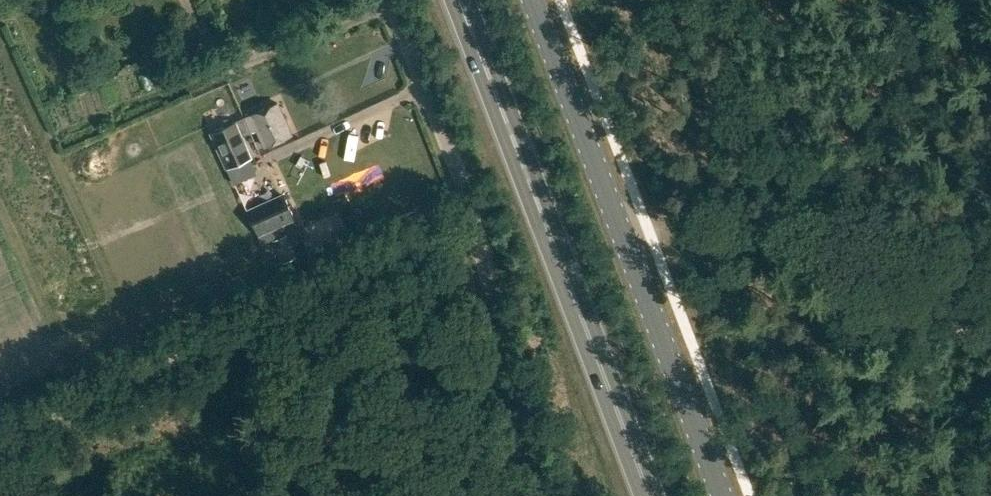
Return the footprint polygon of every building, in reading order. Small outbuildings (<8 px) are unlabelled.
[(214,122),(230,161),(257,150),(248,128),(264,121),(271,138),(298,127),(284,94),(214,122)] [(283,193),(247,209),(258,236),(294,219),(283,193)] [(283,263),(294,258),(285,236),(273,240),(283,263)]
